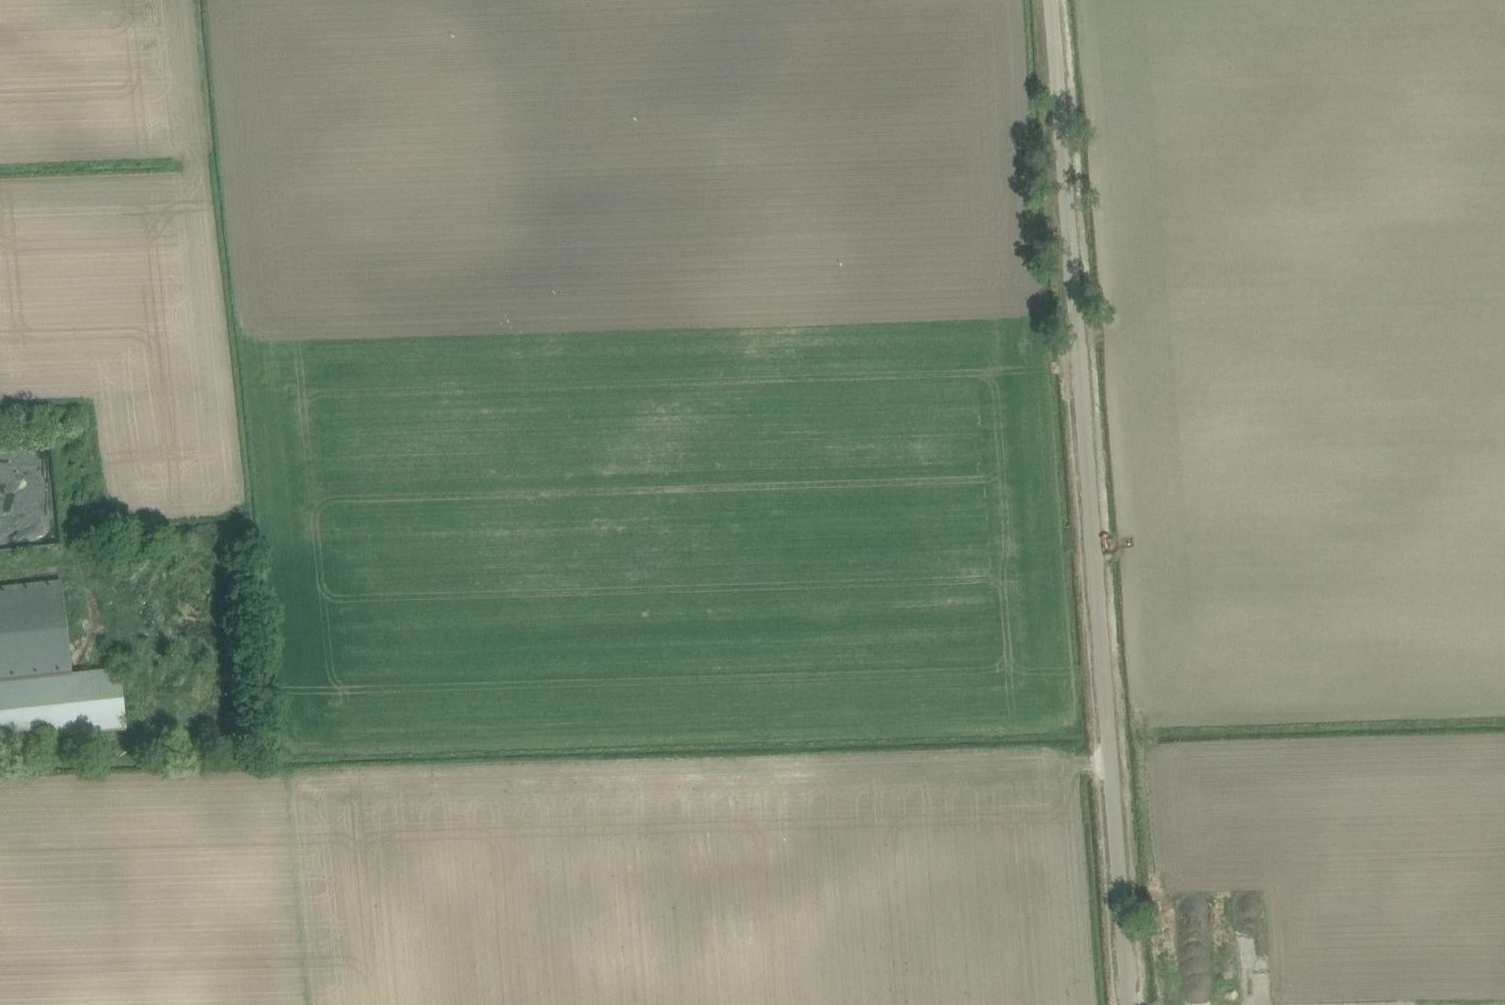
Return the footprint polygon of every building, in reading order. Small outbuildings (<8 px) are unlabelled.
[(126,728),(120,670),(72,675),(61,580),(0,587),(0,742),(126,728)]
